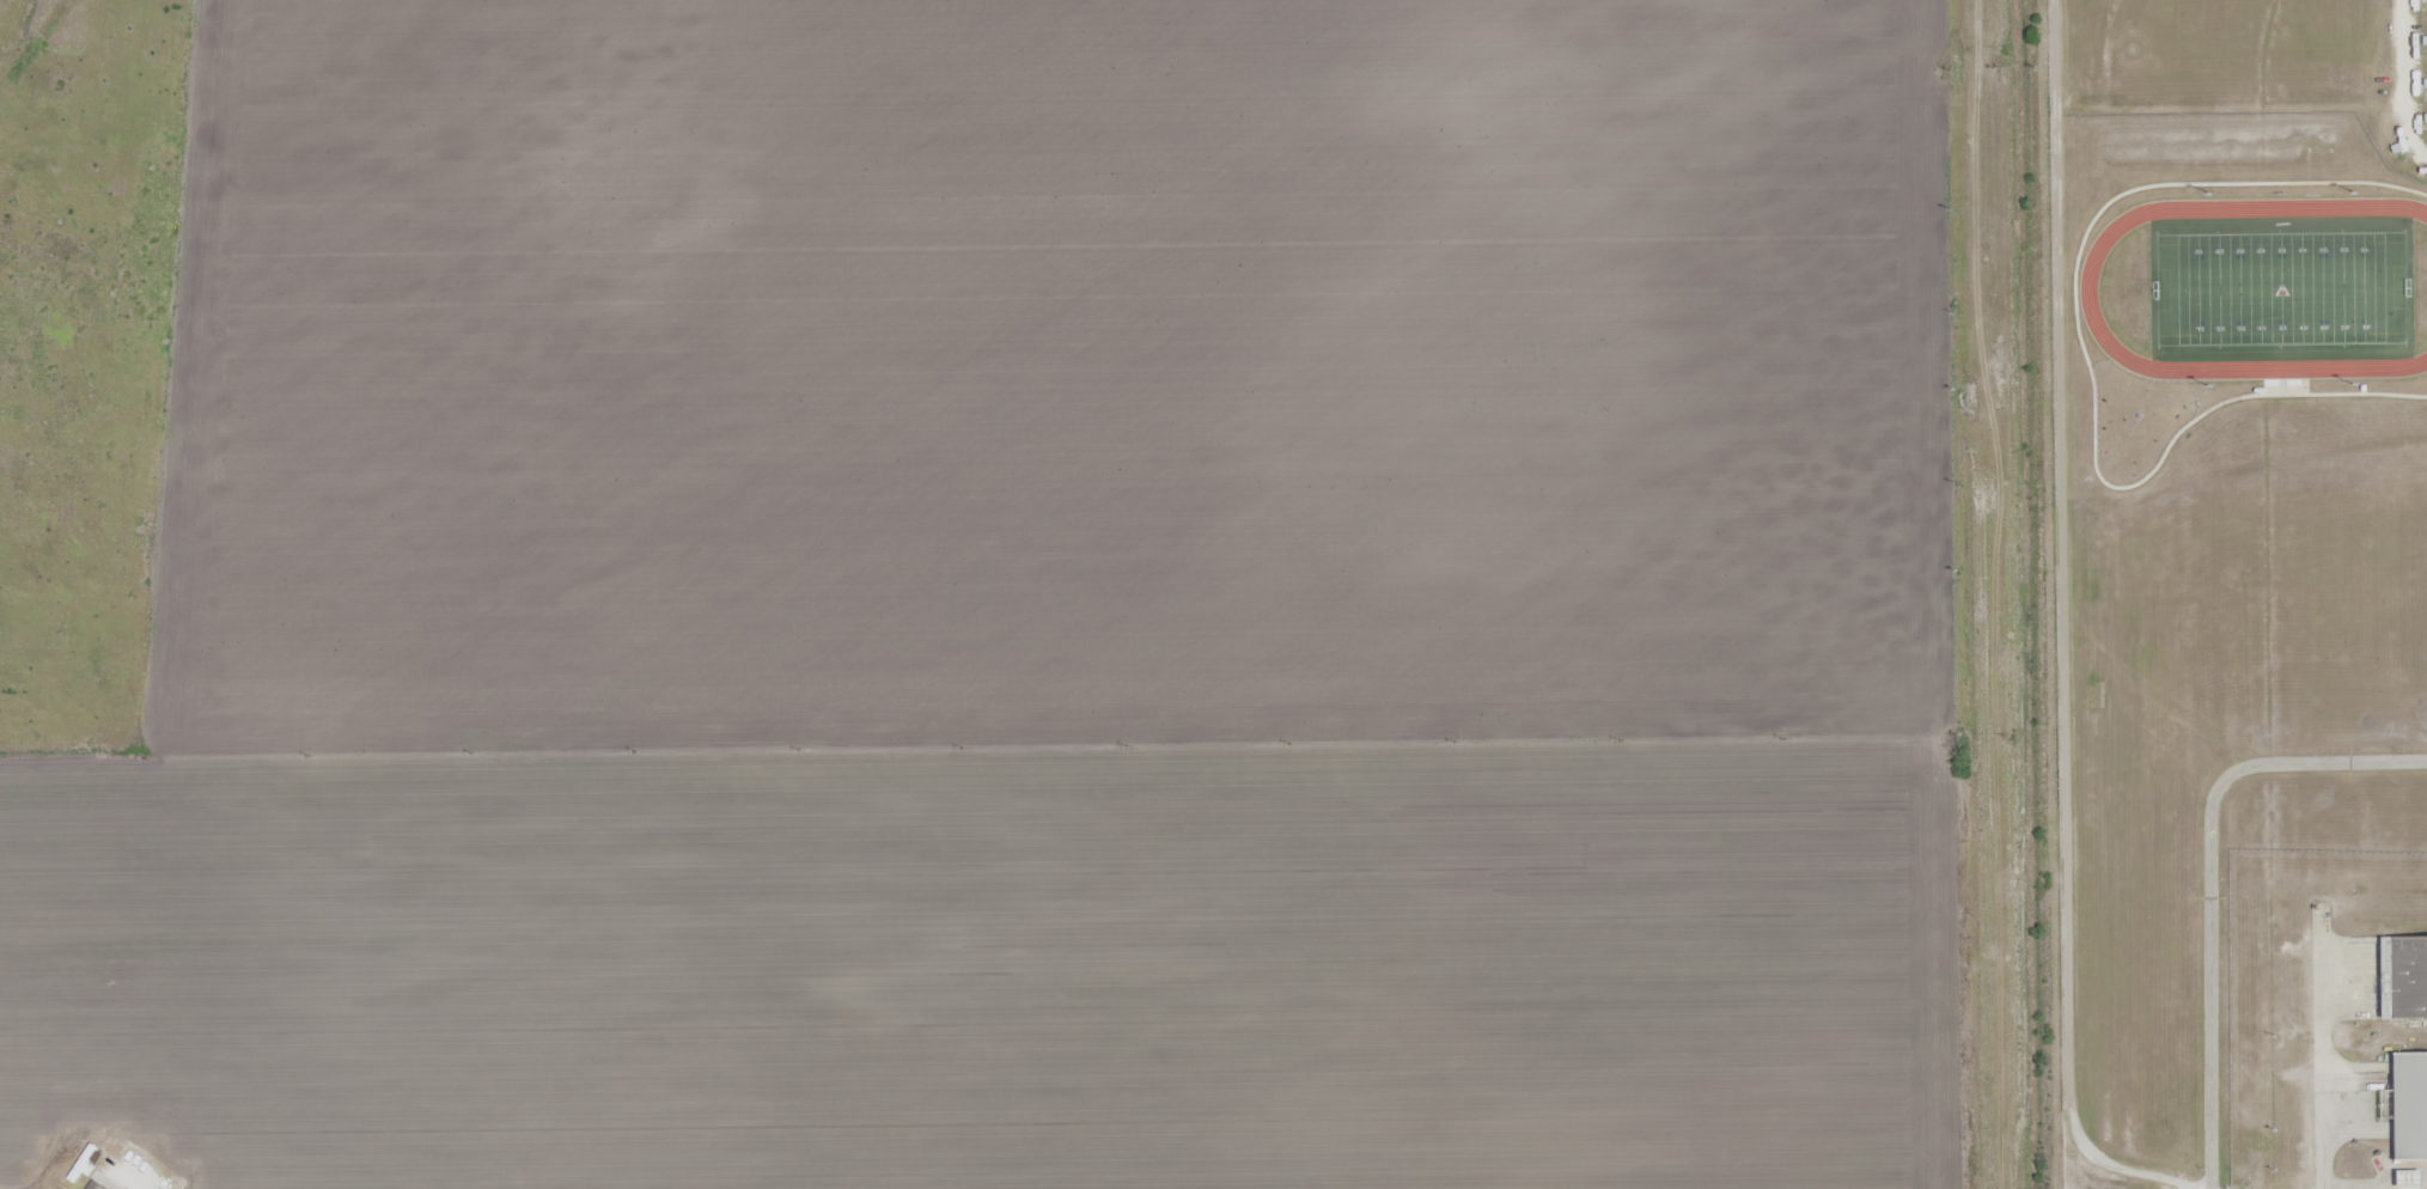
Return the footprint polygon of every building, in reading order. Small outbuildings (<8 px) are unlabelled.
[(2413,80),(2414,103),(2421,103),(2421,79),(2413,80)] [(2399,136),(2405,161),(2413,159),(2405,135),(2399,136)] [(2382,1022),(2426,1020),(2426,935),(2380,937),(2382,1022)] [(2392,1164),(2426,1164),(2426,1055),(2392,1055),(2392,1164)]
